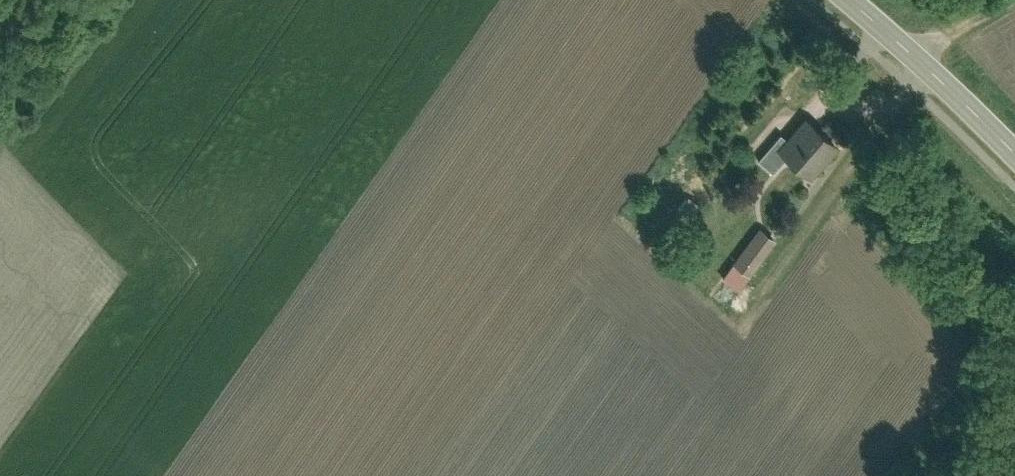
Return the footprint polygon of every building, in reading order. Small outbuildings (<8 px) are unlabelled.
[(838,142),(804,113),(775,147),(809,176),(838,142)] [(775,239),(758,227),(719,278),(736,291),(775,239)]
